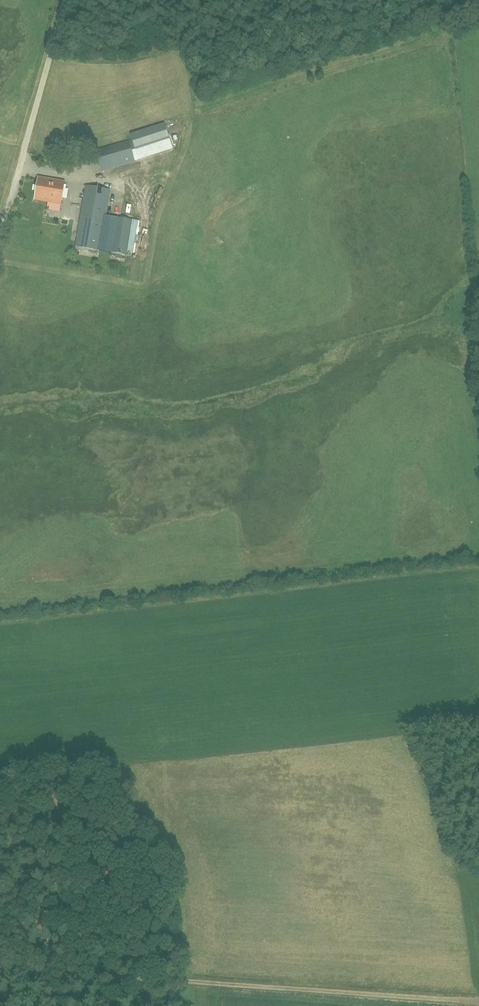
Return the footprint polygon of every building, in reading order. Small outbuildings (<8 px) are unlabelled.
[(101,171),(135,161),(128,140),(95,150),(101,171)] [(61,204),(65,182),(38,178),(34,199),(61,204)] [(99,251),(110,189),(86,185),(76,247),(99,251)] [(126,255),(132,220),(117,217),(111,253),(126,255)]
